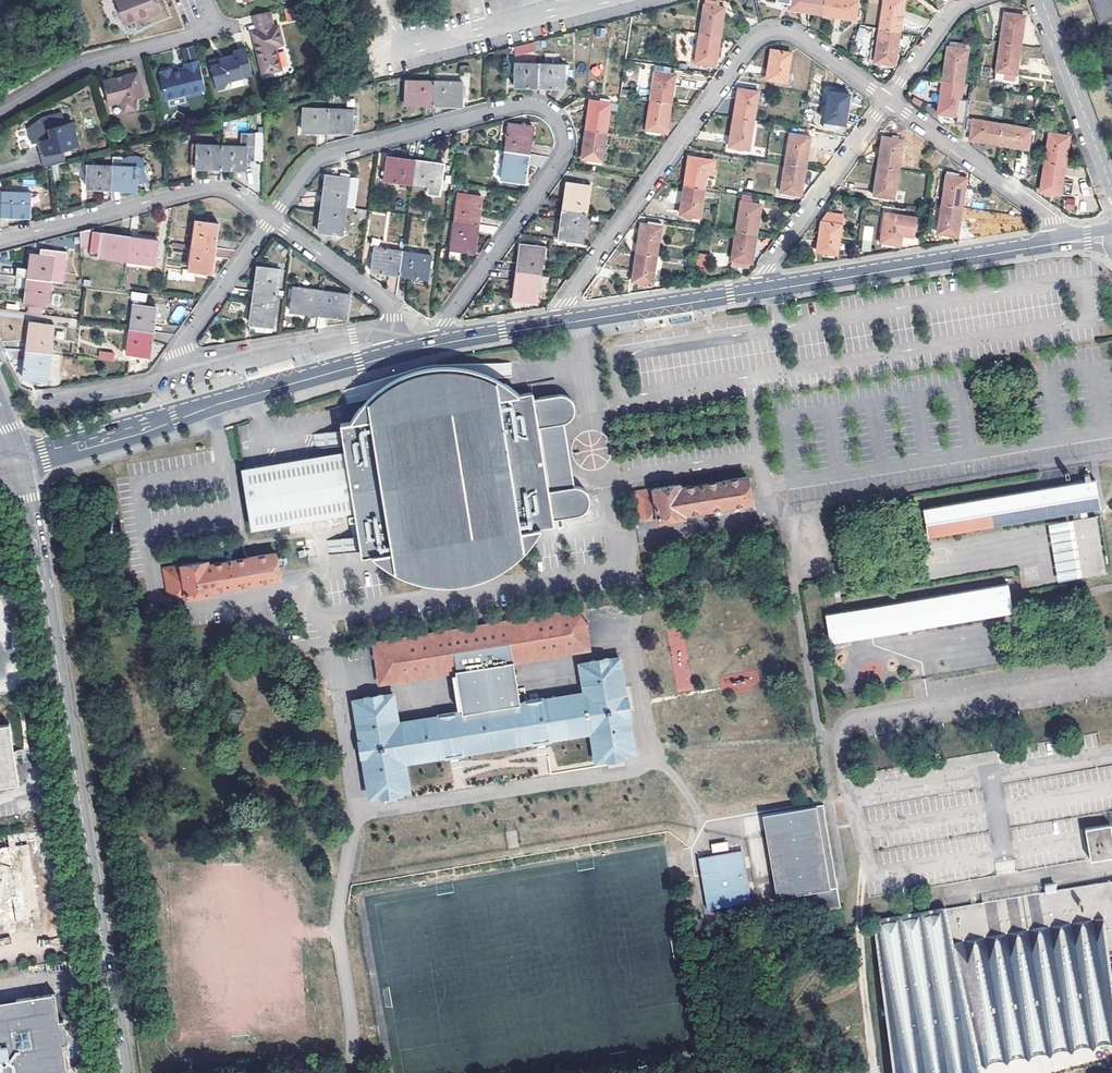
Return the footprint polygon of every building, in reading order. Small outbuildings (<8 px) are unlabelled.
[(126,24),(150,14),(160,11),(155,0),(116,0),(126,24)] [(790,9),(823,14),(823,13),(825,0),(792,0),(790,9)] [(823,13),(823,14),(855,19),(858,0),(825,0),(823,13)] [(880,27),(900,31),(905,0),(884,0),(880,27)] [(1107,22),(1111,21),(1111,0),(1099,0),(1107,22)] [(705,4),(701,33),(721,36),(725,7),(716,6),(707,5),(705,4)] [(296,20),(294,7),(284,8),(285,21),(296,20)] [(271,9),(254,13),(258,29),(254,30),(264,72),(282,68),(276,43),(284,42),(279,24),(274,25),(271,9)] [(1005,11),(1000,41),(1021,44),(1026,14),(1005,11)] [(150,14),(126,24),(127,28),(152,18),(150,14)] [(859,26),(856,39),(870,42),(873,29),(859,26)] [(875,61),(883,63),(893,64),(895,65),(900,31),(880,27),(875,61)] [(717,64),(721,36),(701,33),(697,62),(717,64)] [(1000,41),(994,78),(1016,81),(1021,44),(1000,41)] [(514,54),(539,51),(538,42),(513,45),(514,54)] [(253,72),(246,46),(233,50),(234,53),(210,60),(217,89),(226,87),(230,79),(253,72)] [(949,46),(944,79),(965,82),(970,49),(965,48),(949,46)] [(767,78),(778,80),(785,81),(788,81),(792,52),(771,49),(767,78)] [(206,88),(199,59),(185,63),(186,67),(172,71),(171,68),(161,71),(161,74),(160,74),(166,98),(206,88)] [(540,62),(516,61),(515,84),(539,85),(540,62)] [(565,63),(540,62),(539,85),(564,86),(565,76),(565,63)] [(668,66),(656,64),(651,100),(671,102),(675,73),(667,72),(668,66)] [(142,95),(137,73),(105,80),(110,103),(122,100),(124,111),(135,108),(133,97),(142,95)] [(434,103),(435,79),(405,79),(405,103),(434,103)] [(434,103),(462,104),(463,80),(435,79),(434,103)] [(965,82),(944,79),(942,87),(930,85),(927,103),(940,104),(939,112),(942,113),(951,114),(960,115),(965,82)] [(740,87),(735,116),(754,120),(759,90),(740,87)] [(825,120),(831,121),(839,122),(846,123),(850,93),(829,90),(825,120)] [(610,103),(601,101),(591,100),(586,127),(606,130),(608,116),(610,103)] [(671,102),(651,100),(647,129),(648,129),(663,131),(667,131),(671,102)] [(608,116),(617,118),(619,104),(610,103),(608,116)] [(327,132),(327,109),(303,108),(303,131),(327,132)] [(353,132),(354,110),(327,109),(327,132),(353,132)] [(36,137),(45,135),(49,147),(44,148),(49,166),(71,160),(68,148),(84,144),(78,121),(70,123),(67,111),(47,116),(32,125),(36,137)] [(750,147),(754,120),(735,116),(730,143),(750,147)] [(1002,124),(974,119),(973,122),(973,126),(971,139),(999,143),(1002,124)] [(509,121),(505,150),(529,153),(533,125),(509,121)] [(1028,147),(1029,142),(1031,128),(1002,124),(999,143),(1028,147)] [(606,130),(586,127),(582,157),(602,160),(606,130)] [(1060,133),(1051,131),(1046,161),(1066,164),(1070,134),(1060,133)] [(791,135),(786,162),(807,165),(811,139),(791,135)] [(883,137),(879,165),(900,168),(904,140),(883,137)] [(196,166),(222,167),(222,145),(197,144),(196,166)] [(222,145),(222,167),(246,168),(247,145),(222,145)] [(501,177),(526,180),(529,153),(505,150),(501,177)] [(122,165),(112,165),(112,188),(137,189),(137,183),(144,182),(142,167),(145,160),(143,158),(142,158),(140,157),(138,156),(137,156),(135,155),(133,155),(131,155),(129,156),(126,156),(124,157),(122,158),(122,165)] [(690,155),(685,185),(705,188),(710,158),(690,155)] [(384,179),(413,183),(416,160),(388,156),(384,179)] [(444,164),(416,160),(413,183),(429,186),(428,193),(440,195),(441,187),(444,164)] [(1066,164),(1046,161),(1042,190),(1047,191),(1055,192),(1074,195),(1076,180),(1064,178),(1066,164)] [(786,162),(782,190),(803,194),(807,165),(786,162)] [(89,164),(88,187),(112,188),(112,165),(89,164)] [(895,197),(900,168),(879,165),(874,194),(895,197)] [(967,177),(959,176),(949,175),(947,174),(943,203),(963,206),(967,177)] [(327,175),(323,203),(345,206),(348,178),(327,175)] [(568,181),(563,209),(586,212),(590,184),(568,181)] [(701,217),(705,188),(685,185),(681,214),(701,217)] [(456,221),(478,224),(482,194),(460,191),(456,221)] [(4,192),(2,216),(30,217),(31,193),(4,192)] [(743,194),(742,201),(752,202),(753,196),(743,194)] [(1075,210),(1075,199),(1066,198),(1065,210),(1075,210)] [(742,201),(738,231),(758,234),(762,204),(752,202),(742,201)] [(341,234),(345,206),(323,203),(319,232),(341,234)] [(939,233),(942,233),(952,234),(959,235),(963,206),(943,203),(939,233)] [(563,209),(560,238),(582,241),(586,212),(563,209)] [(838,254),(842,224),(844,224),(845,215),(830,212),(828,222),(824,221),(819,252),(838,254)] [(895,245),(901,246),(903,236),(906,215),(887,213),(882,243),(886,244),(895,245)] [(918,217),(906,215),(903,236),(915,238),(918,217)] [(197,219),(194,245),(215,248),(219,223),(197,219)] [(478,224),(456,221),(450,258),(459,259),(460,249),(474,251),(478,224)] [(639,252),(658,255),(662,227),(643,224),(639,252)] [(80,232),(81,248),(93,246),(95,230),(95,228),(80,232)] [(100,256),(104,231),(95,230),(93,246),(92,255),(100,256)] [(104,231),(100,256),(127,260),(131,235),(104,231)] [(734,260),(739,261),(747,262),(754,263),(758,234),(738,231),(734,260)] [(131,235),(127,260),(156,264),(159,239),(131,235)] [(872,240),(864,239),(862,250),(870,251),(872,240)] [(518,272),(543,275),(545,246),(522,243),(518,272)] [(195,270),(212,272),(215,248),(194,245),(190,269),(195,270)] [(400,274),(403,251),(377,247),(373,270),(400,274)] [(42,251),(41,254),(54,256),(52,281),(62,282),(65,251),(44,249),(43,249),(43,250),(42,251)] [(429,278),(433,254),(403,251),(400,274),(429,278)] [(658,255),(639,252),(634,282),(654,285),(658,255)] [(29,278),(52,281),(54,256),(41,254),(32,253),(29,278)] [(709,267),(708,254),(696,254),(697,268),(709,267)] [(281,269),(259,266),(255,291),(278,294),(281,269)] [(17,267),(15,286),(23,288),(26,268),(17,267)] [(184,268),(183,275),(194,276),(195,270),(190,269),(184,268)] [(543,275),(518,272),(515,301),(540,304),(543,275)] [(75,281),(75,273),(66,273),(65,281),(75,281)] [(52,281),(29,278),(27,303),(31,303),(45,305),(49,306),(52,281)] [(294,288),(291,311),(318,314),(322,292),(294,288)] [(147,293),(131,291),(130,299),(146,301),(147,293)] [(278,294),(255,291),(252,316),(273,318),(275,318),(278,294)] [(350,295),(322,292),(318,314),(347,318),(350,295)] [(31,303),(30,313),(44,315),(45,305),(31,303)] [(154,332),(158,306),(135,303),(132,330),(154,332)] [(273,318),(252,316),(251,323),(272,326),(273,318)] [(55,325),(32,322),(28,350),(51,354),(55,325)] [(154,332),(132,330),(129,353),(151,356),(154,332)] [(51,354),(28,350),(25,379),(47,382),(51,354)] [(114,351),(101,350),(100,358),(113,360),(114,351)] [(548,412),(546,398),(544,393),(532,395),(501,399),(500,393),(508,379),(503,376),(491,371),(475,368),(449,365),(427,371),(406,379),(393,387),(383,395),(379,400),(391,410),(392,417),(361,422),(344,425),(345,431),(347,446),(348,455),(245,473),(256,530),(358,512),(362,536),(364,551),(365,556),(376,555),(393,552),(395,560),(390,566),(405,574),(420,580),(438,583),(454,583),(474,581),(488,578),(503,573),(519,564),(534,553),(543,541),(537,537),(536,530),(554,527),(567,524),(566,518),(592,514),(600,507),(602,498),(598,490),(587,486),(575,488),(564,424),(576,422),(581,420),(585,415),(587,408),(583,399),(571,395),(552,398),(554,411),(548,412)] [(500,393),(501,399),(532,395),(527,390),(522,387),(517,383),(508,379),(500,393)] [(365,416),(361,422),(392,417),(391,410),(379,400),(372,406),(368,411),(365,416)] [(576,422),(564,424),(575,488),(587,486),(576,422)] [(316,451),(347,446),(345,431),(314,436),(316,451)] [(634,492),(639,520),(657,517),(657,519),(659,519),(660,521),(681,518),(680,515),(685,515),(684,512),(751,502),(746,477),(680,488),(680,484),(634,492)] [(1099,504),(1095,479),(1093,479),(925,507),(929,533),(1071,509),(1082,576),(1107,572),(1097,514),(1082,517),(1081,507),(1099,504)] [(554,527),(536,530),(537,537),(543,541),(554,527)] [(330,541),(333,556),(364,551),(362,536),(330,541)] [(393,552),(376,555),(384,562),(390,566),(395,560),(393,552)] [(207,561),(164,568),(168,595),(186,592),(186,595),(188,596),(188,597),(211,594),(211,592),(212,590),(280,579),(276,553),(208,564),(207,561)] [(979,588),(825,612),(829,638),(983,614),(979,588)] [(583,610),(373,643),(380,683),(455,670),(462,712),(454,714),(453,712),(438,715),(438,716),(397,723),(392,693),(382,695),(381,693),(363,696),(363,698),(354,700),(361,740),(359,740),(361,756),(363,755),(364,758),(360,759),(361,765),(363,765),(370,797),(381,795),(381,798),(399,795),(398,793),(409,791),(404,761),(418,759),(418,762),(431,760),(431,757),(446,755),(447,758),(461,756),(461,752),(476,750),(477,753),(488,751),(488,748),(504,745),(505,749),(518,747),(517,743),(532,741),(533,744),(547,742),(547,739),(563,736),(564,739),(575,738),(575,734),(587,732),(591,760),(595,759),(595,761),(606,759),(606,762),(623,759),(623,756),(634,755),(632,739),(633,738),(631,726),(630,726),(628,714),(629,714),(627,697),(625,697),(618,656),(606,659),(605,656),(590,659),(590,661),(579,663),(584,692),(542,699),(542,698),(526,700),(526,702),(518,703),(511,661),(589,648),(583,610)] [(668,627),(676,692),(692,690),(684,626),(668,627)] [(728,682),(724,682),(726,693),(760,688),(757,670),(740,673),(740,678),(728,680),(728,682)] [(20,786),(16,753),(12,726),(0,727),(0,789),(20,786)] [(820,803),(761,814),(776,895),(802,891),(805,909),(838,903),(820,803)] [(1082,828),(1087,859),(1102,856),(1111,854),(1111,844),(1108,824),(1082,828)] [(878,862),(979,850),(977,836),(877,847),(878,862)] [(728,842),(711,843),(712,853),(728,852),(728,842)] [(42,920),(30,844),(13,847),(0,849),(0,926),(42,920)] [(734,851),(695,858),(698,872),(704,872),(708,893),(702,894),(705,909),(744,901),(742,896),(748,895),(740,855),(735,856),(734,851)] [(1014,861),(996,862),(997,872),(1015,871),(1014,861)] [(704,872),(698,872),(702,894),(708,893),(704,872)] [(1098,885),(1108,952),(1111,952),(1111,882),(1098,885)] [(892,1072),(906,1072),(969,1063),(1111,1042),(1111,988),(1109,962),(1111,962),(1111,955),(1108,955),(1098,885),(872,919),(892,1072)] [(80,958),(69,960),(71,968),(81,966),(80,958)] [(0,1001),(0,1072),(35,1072),(69,1068),(67,1051),(70,1050),(68,1040),(65,1040),(58,992),(0,1001)] [(969,1063),(906,1072),(970,1072),(969,1063)]
